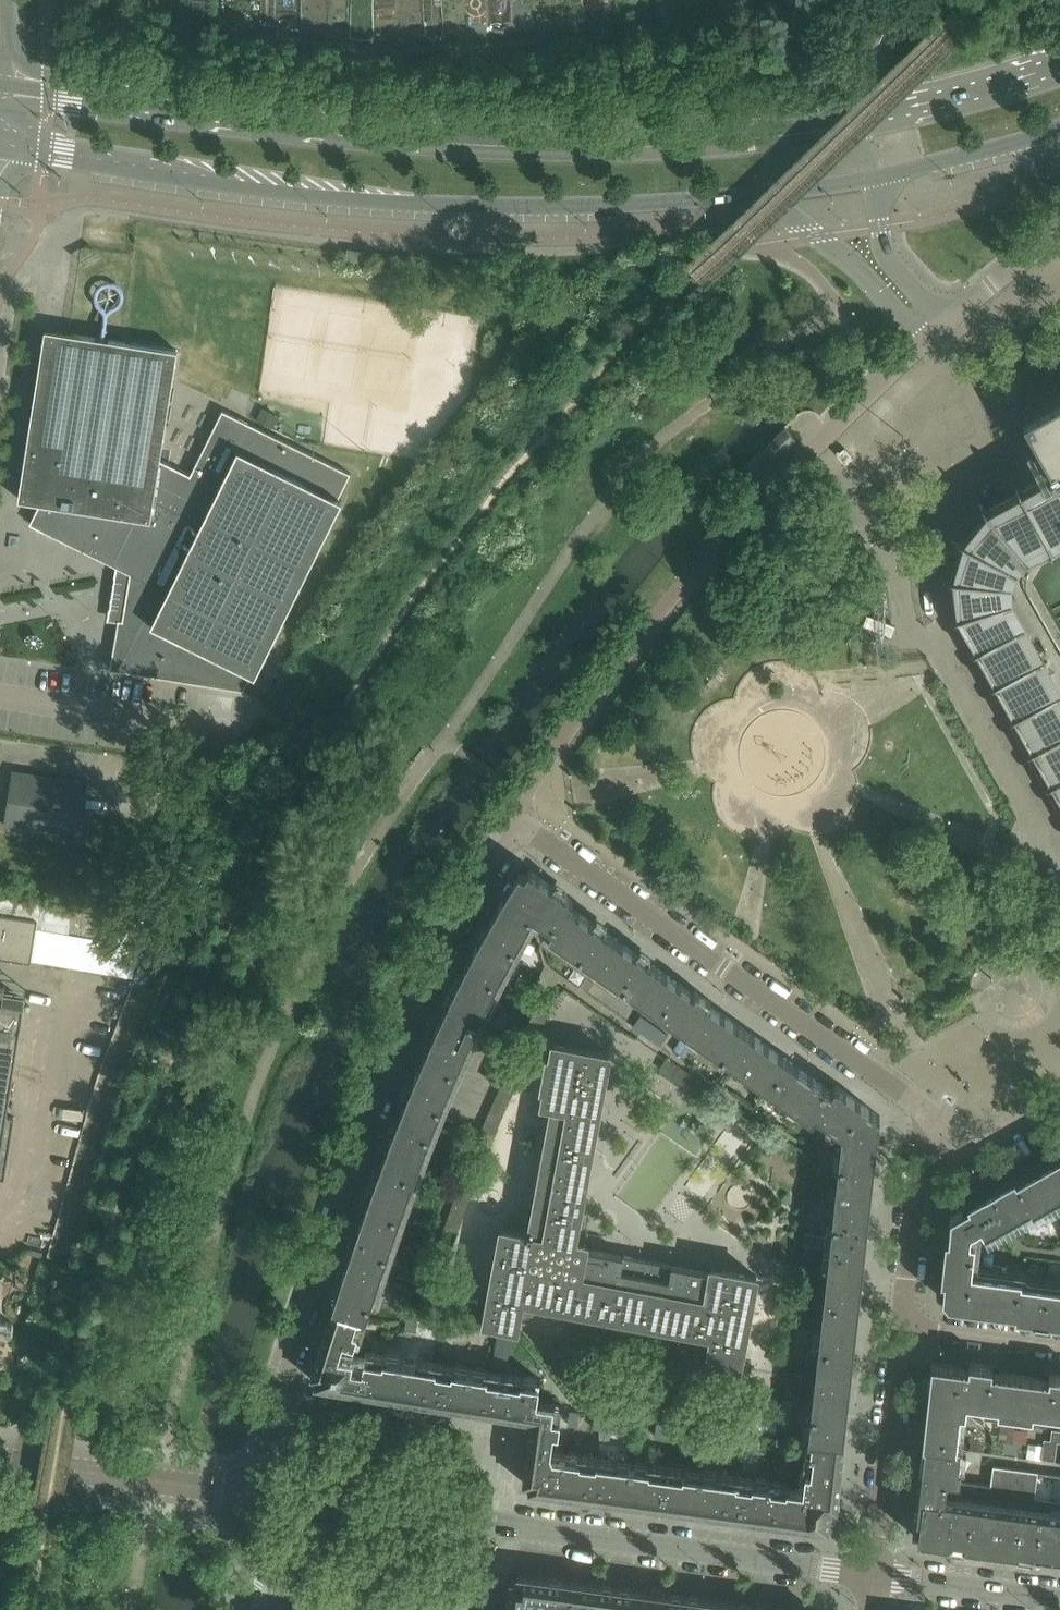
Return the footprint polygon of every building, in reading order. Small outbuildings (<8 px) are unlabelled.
[(206,13),(206,0),(193,0),(193,13),(206,13)] [(351,473),(223,410),(191,474),(161,459),(178,350),(70,332),(45,329),(30,432),(19,499),(41,502),(30,523),(131,573),(128,588),(120,586),(117,604),(125,605),(123,619),(119,619),(111,669),(244,690),(252,673),(256,674),(342,499),(339,497),(351,473)] [(1024,416),(1039,443),(1055,471),(990,507),(1020,545),(1022,545),(1059,523),(1059,396),(1024,416)] [(258,421),(274,429),(281,414),(265,406),(258,421)] [(785,427),(765,446),(776,458),(796,438),(785,427)] [(1005,571),(1020,545),(990,507),(965,538),(954,576),(959,615),(1006,601),(1005,571)] [(1057,691),(1006,601),(959,615),(1059,794),(1059,697),(1057,691)] [(6,826),(77,837),(86,783),(15,771),(6,826)] [(490,995),(499,979),(513,951),(533,915),(553,929),(549,934),(609,977),(611,974),(616,977),(635,950),(571,905),(574,900),(529,869),(525,874),(520,871),(514,881),(492,917),(472,953),(457,984),(444,1010),(407,1096),(393,1132),(374,1183),(357,1232),(340,1283),(333,1305),(367,1316),(372,1301),(384,1265),(409,1191),(427,1144),(446,1096),(477,1025),(490,995)] [(151,918),(0,894),(0,912),(38,919),(37,927),(147,944),(151,918)] [(31,962),(37,927),(38,919),(0,913),(0,957),(31,962)] [(693,992),(649,960),(635,950),(616,977),(611,974),(609,977),(682,1028),(686,1030),(708,998),(706,996),(695,989),(693,992)] [(26,1000),(4,997),(6,987),(0,986),(0,1178),(6,1179),(15,1117),(8,1115),(26,1000)] [(810,1074),(789,1059),(710,1003),(712,1000),(708,998),(686,1030),(784,1099),(785,1097),(791,1101),(810,1074)] [(540,999),(532,1015),(545,1021),(553,1004),(540,999)] [(532,1015),(519,1044),(532,1050),(545,1021),(532,1015)] [(633,1026),(640,1031),(661,1046),(669,1034),(641,1015),(633,1026)] [(478,1036),(488,1041),(492,1032),(482,1027),(478,1036)] [(502,1228),(488,1301),(485,1320),(518,1327),(521,1308),(533,1310),(535,1300),(701,1331),(699,1341),(711,1343),(707,1362),(740,1368),(757,1275),(726,1270),(726,1269),(712,1266),(711,1271),(586,1248),(587,1243),(575,1241),(610,1053),(582,1048),(582,1047),(568,1044),(568,1045),(554,1043),(551,1058),(548,1057),(543,1086),(546,1087),(543,1102),(551,1104),(528,1233),(502,1228)] [(532,1050),(519,1044),(516,1051),(529,1057),(532,1050)] [(516,1051),(506,1076),(518,1081),(529,1057),(516,1051)] [(721,1095),(668,1057),(660,1068),(714,1106),(721,1095)] [(486,1077),(494,1080),(501,1064),(493,1061),(486,1077)] [(858,1100),(836,1084),(832,1090),(810,1074),(791,1101),(785,1097),(784,1099),(813,1119),(817,1114),(834,1126),(836,1123),(841,1126),(858,1100)] [(506,1076),(499,1091),(512,1096),(518,1081),(506,1076)] [(512,1096),(499,1091),(489,1113),(501,1119),(512,1096)] [(865,1250),(874,1170),(880,1115),(858,1100),(841,1126),(836,1123),(834,1126),(843,1132),(830,1246),(865,1250)] [(501,1119),(489,1113),(479,1135),(492,1141),(501,1119)] [(1017,1178),(1015,1175),(968,1202),(970,1204),(951,1215),(949,1237),(946,1237),(941,1278),(945,1279),(943,1296),(948,1303),(1016,1312),(1015,1315),(1059,1321),(1059,1285),(1022,1280),(1022,1276),(972,1270),(975,1240),(971,1239),(972,1231),(981,1225),(986,1233),(1031,1207),(1033,1210),(1059,1195),(1059,1153),(1017,1178)] [(467,1166),(461,1182),(474,1187),(480,1170),(467,1166)] [(474,1187),(461,1182),(452,1206),(466,1210),(474,1187)] [(466,1210),(452,1206),(445,1228),(458,1232),(466,1210)] [(819,1260),(820,1246),(804,1244),(802,1258),(819,1260)] [(856,1332),(865,1250),(830,1246),(821,1329),(856,1332)] [(436,1251),(427,1279),(440,1283),(449,1255),(436,1251)] [(440,1283),(427,1279),(421,1297),(434,1301),(440,1283)] [(814,1287),(797,1285),(795,1303),(812,1304),(814,1287)] [(434,1301),(421,1297),(418,1306),(431,1310),(434,1301)] [(333,1305),(313,1372),(317,1374),(316,1382),(360,1389),(365,1357),(360,1356),(354,1356),(354,1351),(340,1349),(342,1342),(352,1345),(354,1340),(359,1341),(367,1316),(333,1305)] [(417,1315),(408,1313),(406,1327),(415,1328),(417,1315)] [(443,1319),(435,1318),(433,1331),(441,1333),(443,1319)] [(452,1321),(443,1319),(441,1333),(450,1334),(452,1321)] [(512,1331),(499,1329),(493,1364),(507,1366),(512,1331)] [(844,1441),(853,1360),(856,1332),(821,1329),(809,1437),(844,1441)] [(464,1406),(470,1368),(366,1351),(365,1357),(360,1389),(464,1406)] [(1016,1413),(1021,1374),(998,1371),(996,1368),(996,1365),(966,1361),(966,1364),(963,1366),(953,1365),(953,1364),(942,1363),(942,1364),(932,1362),(923,1445),(961,1449),(961,1447),(958,1447),(962,1413),(956,1412),(957,1401),(1000,1406),(1000,1411),(1016,1413)] [(537,1400),(540,1379),(470,1368),(464,1406),(533,1417),(537,1400)] [(1046,1372),(1046,1374),(1043,1377),(1021,1374),(1016,1413),(1035,1415),(1035,1411),(1059,1414),(1059,1374),(1046,1372)] [(558,1440),(563,1403),(537,1400),(533,1417),(524,1480),(530,1481),(530,1487),(559,1491),(564,1451),(551,1449),(552,1439),(558,1440)] [(577,1425),(579,1412),(570,1410),(568,1424),(577,1425)] [(604,1415),(595,1414),(593,1427),(602,1428),(604,1415)] [(613,1416),(604,1415),(602,1428),(611,1429),(613,1416)] [(780,1433),(781,1423),(750,1419),(748,1429),(780,1433)] [(672,1424),(657,1422),(656,1436),(670,1437),(672,1424)] [(701,1428),(672,1424),(670,1437),(699,1441),(701,1428)] [(1058,1441),(1059,1441),(1059,1430),(1053,1429),(1051,1439),(1045,1438),(1042,1459),(1055,1460),(1058,1441)] [(723,1445),(740,1447),(742,1434),(725,1431),(723,1445)] [(760,1436),(742,1434),(740,1447),(758,1449),(760,1436)] [(844,1441),(809,1437),(809,1438),(804,1468),(807,1468),(806,1481),(840,1484),(844,1441)] [(793,1454),(795,1441),(777,1438),(775,1452),(793,1454)] [(1004,1451),(1017,1453),(1019,1442),(1005,1440),(1004,1451)] [(971,1449),(984,1450),(985,1444),(971,1442),(971,1449)] [(960,1479),(961,1468),(959,1468),(961,1449),(923,1445),(913,1531),(919,1532),(918,1539),(949,1543),(957,1481),(957,1479),(960,1479)] [(633,1460),(564,1451),(559,1491),(628,1500),(633,1460)] [(661,1505),(666,1465),(633,1460),(628,1500),(661,1505)] [(696,1510),(701,1469),(666,1465),(661,1505),(696,1510)] [(994,1465),(991,1485),(957,1481),(949,1543),(1059,1558),(1059,1474),(994,1465)] [(771,1479),(701,1469),(696,1510),(766,1519),(771,1479)] [(791,1481),(771,1479),(766,1519),(800,1524),(805,1487),(791,1485),(791,1481)] [(840,1484),(806,1481),(805,1487),(800,1524),(828,1527),(829,1520),(836,1521),(840,1484)] [(118,1547),(118,1546),(119,1539),(111,1538),(110,1546),(118,1547)] [(547,1577),(518,1573),(518,1579),(511,1579),(507,1609),(542,1609),(547,1577)] [(616,1586),(547,1577),(542,1609),(613,1609),(616,1586)] [(616,1586),(613,1609),(649,1609),(652,1591),(616,1586)] [(721,1600),(652,1591),(649,1609),(720,1609),(721,1600)] [(721,1600),(720,1609),(793,1609),(721,1600)]
